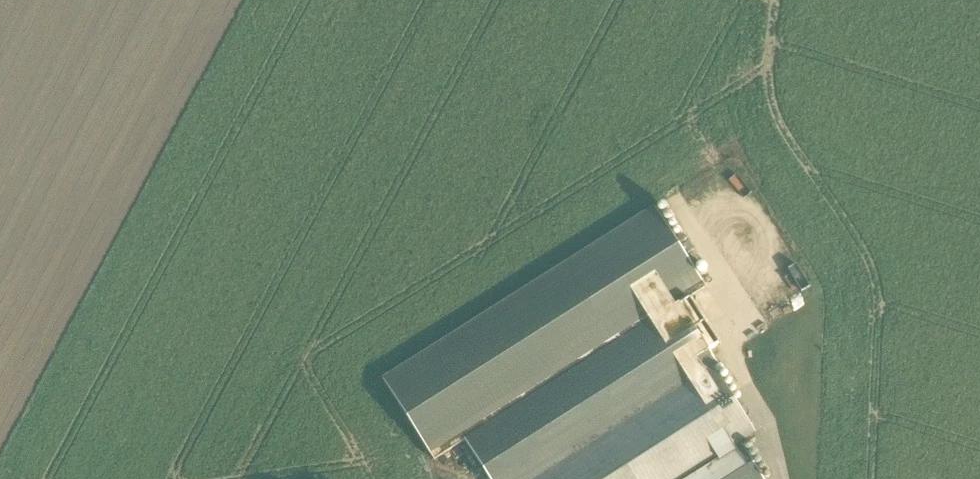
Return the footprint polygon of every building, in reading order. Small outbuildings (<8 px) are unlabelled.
[(744,446),(755,439),(753,435),(756,433),(714,368),(719,365),(710,351),(722,344),(692,297),(707,288),(656,208),(384,380),(435,460),(465,441),(490,478),(765,478),(744,446)]
